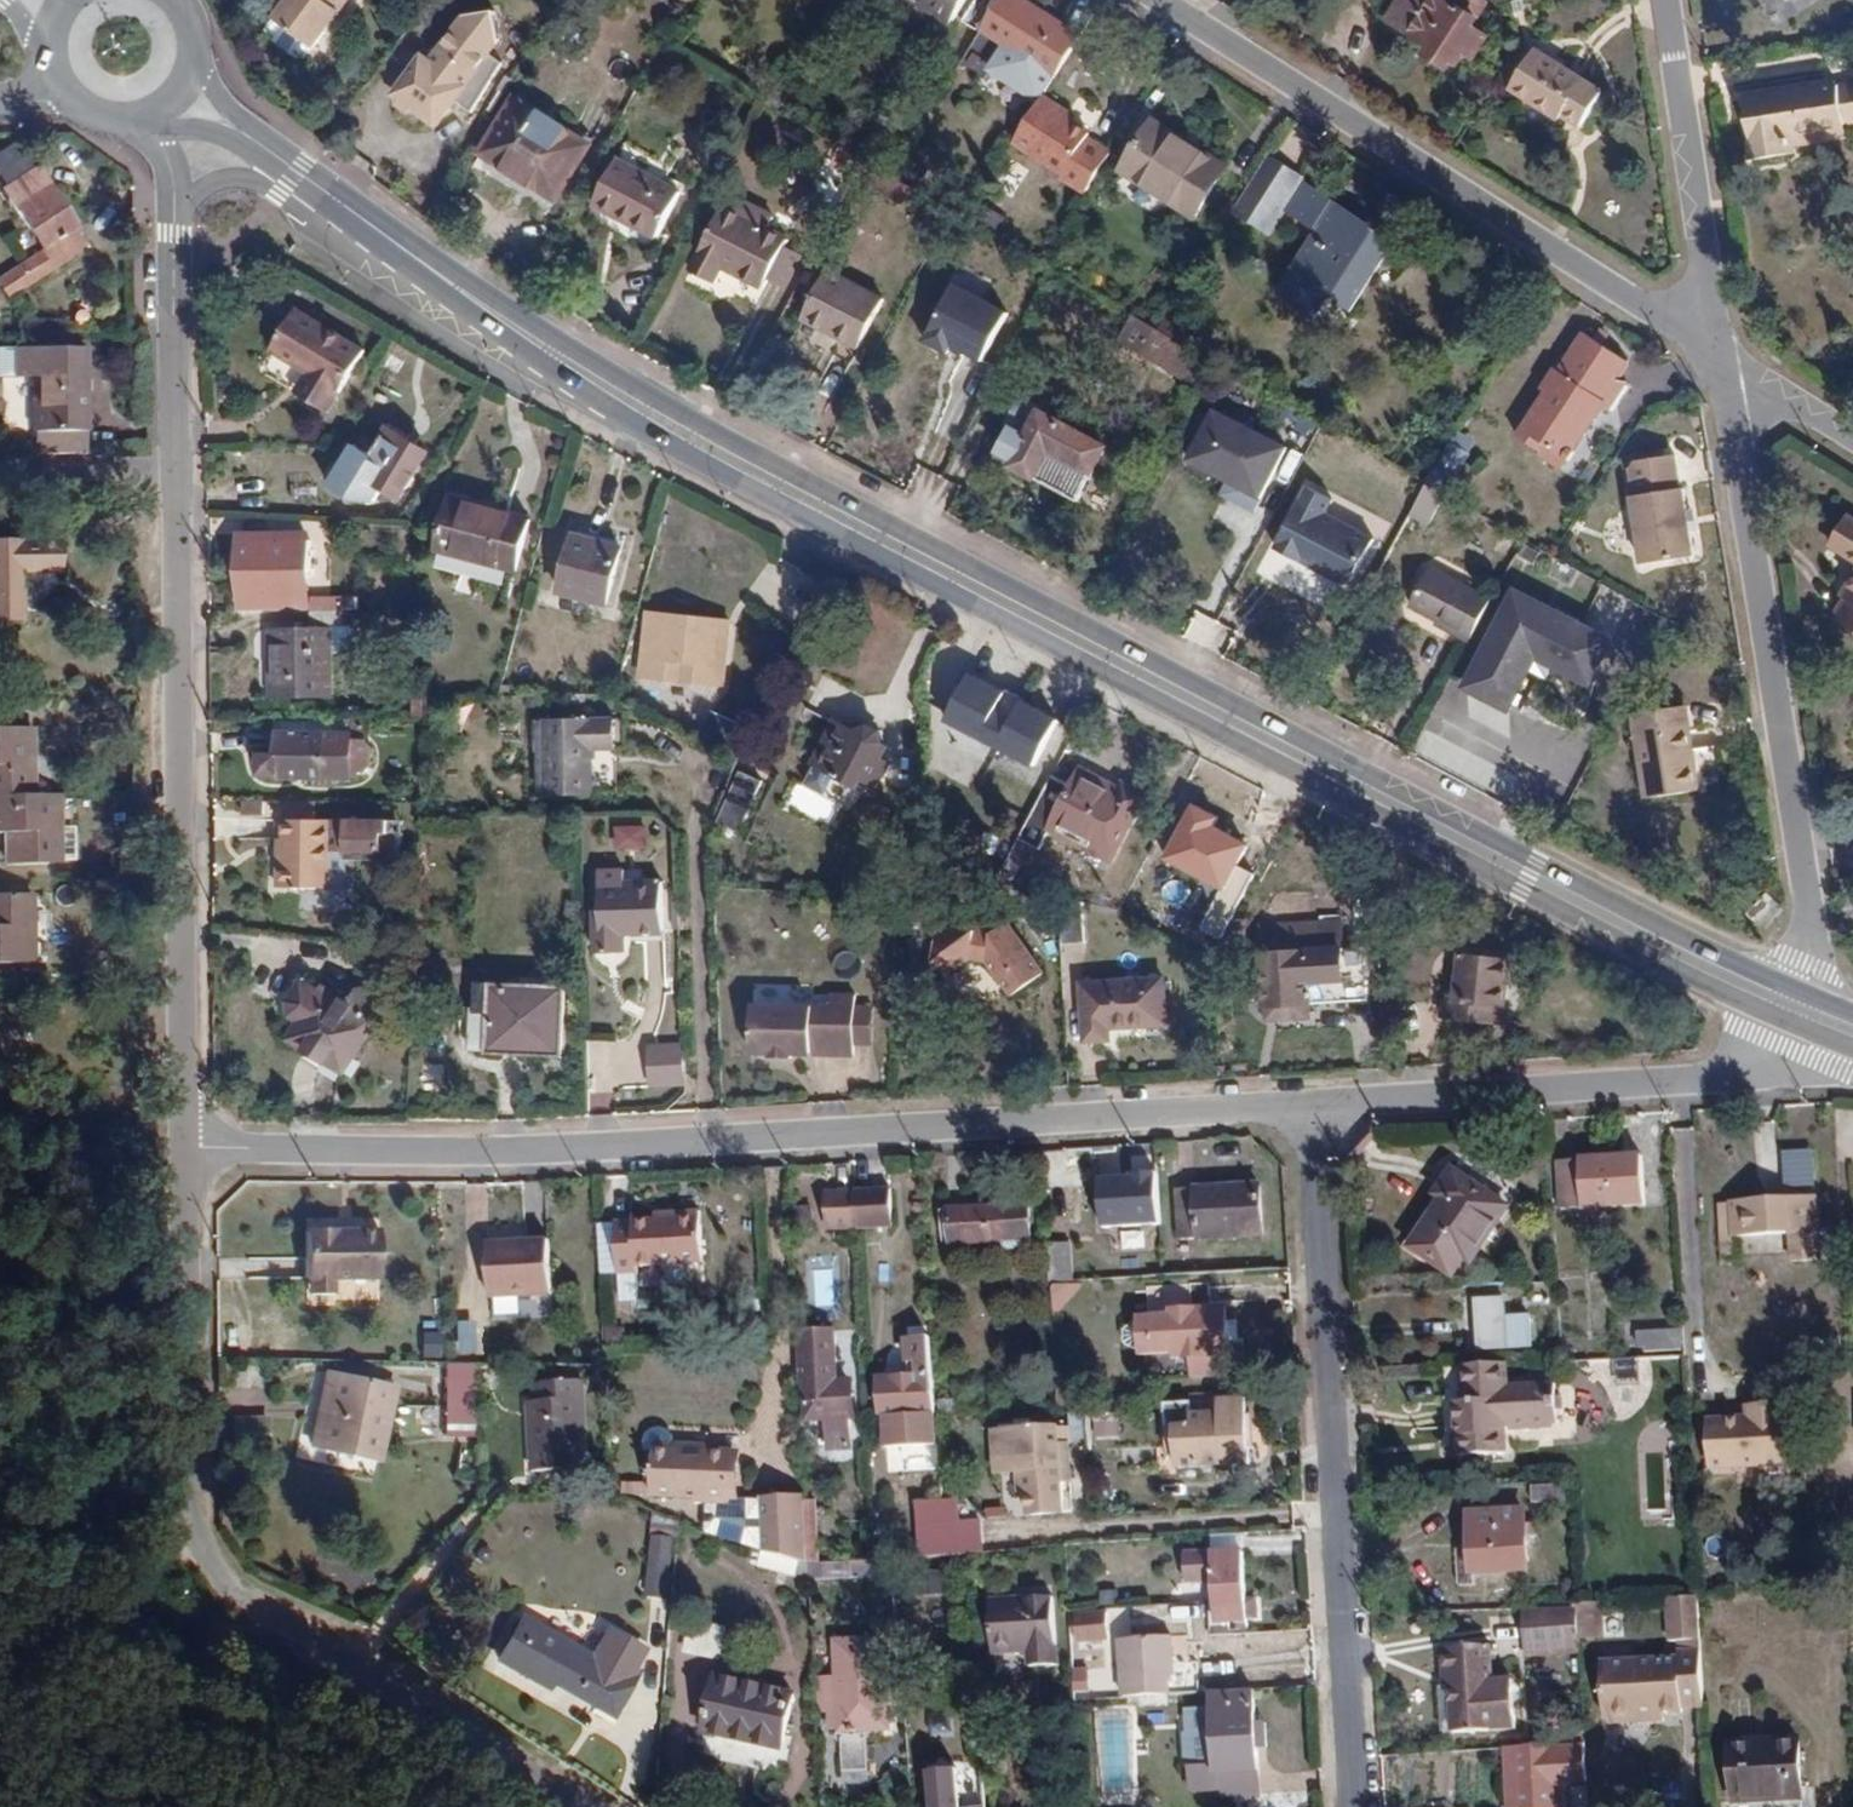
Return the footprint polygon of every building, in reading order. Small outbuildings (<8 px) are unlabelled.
[(351,0),(287,0),(276,16),(315,47),(351,0)] [(930,14),(944,22),(947,19),(953,23),(968,0),(907,0),(918,6),(922,3),(931,9),(930,14)] [(1055,76),(1081,36),(1059,22),(1056,26),(1023,5),(1026,0),(1025,0),(1000,0),(982,30),(1007,46),(999,60),(1000,67),(1014,76),(1021,74),(1030,60),(1055,76)] [(1480,18),(1492,0),(1462,0),(1458,6),(1449,0),(1390,0),(1382,13),(1433,46),(1434,57),(1443,63),(1455,60),(1462,64),(1469,52),(1476,56),(1489,37),(1484,33),(1489,25),(1480,18)] [(416,110),(435,124),(454,99),(471,112),(500,68),(486,57),(499,40),(466,15),(430,62),(423,56),(395,94),(399,97),(399,103),(409,111),(416,110)] [(509,64),(522,41),(508,33),(495,56),(509,64)] [(1513,87),(1580,129),(1605,91),(1537,48),(1513,87)] [(1841,84),(1846,125),(1852,125),(1852,83),(1841,84)] [(1797,133),(1846,125),(1841,84),(1745,99),(1754,158),(1799,153),(1798,147),(1797,133)] [(1060,174),(1088,190),(1110,154),(1087,139),(1089,134),(1066,119),(1069,114),(1042,97),(1016,138),(1064,169),(1060,174)] [(483,154),(557,200),(589,147),(516,100),(483,154)] [(1124,169),(1197,216),(1227,167),(1154,122),(1124,169)] [(1798,147),(1849,139),(1846,125),(1797,133),(1798,147)] [(1268,237),(1285,209),(1302,182),(1305,177),(1267,154),(1231,213),(1268,237)] [(594,207),(658,240),(682,192),(620,159),(594,207)] [(44,249),(0,279),(0,290),(7,301),(88,248),(37,168),(5,189),(44,249)] [(1306,217),(1321,193),(1302,182),(1285,209),(1304,220),(1306,217)] [(759,200),(736,187),(726,207),(750,218),(759,200)] [(1334,201),(1321,193),(1306,217),(1320,226),(1334,201)] [(1391,239),(1382,231),(1334,201),(1320,226),(1323,228),(1324,231),(1283,294),(1313,314),(1327,294),(1351,309),(1376,268),(1381,271),(1392,252),(1393,246),(1391,239)] [(750,218),(726,207),(701,256),(725,269),(764,289),(769,280),(785,290),(802,260),(784,250),(789,239),(750,218)] [(691,274),(715,287),(725,269),(701,256),(691,274)] [(803,321),(858,350),(885,301),(829,271),(803,321)] [(986,367),(1013,312),(950,281),(919,344),(941,355),(945,347),(986,367)] [(283,361),(290,365),(281,382),(309,398),(319,382),(322,384),(347,339),(279,300),(254,343),(283,361)] [(1190,348),(1159,330),(1147,323),(1134,316),(1121,342),(1194,385),(1209,359),(1197,352),(1190,348)] [(14,378),(34,378),(34,455),(86,454),(86,348),(15,347),(14,378)] [(1607,403),(1603,399),(1615,380),(1572,353),(1563,368),(1556,364),(1542,386),(1550,392),(1520,435),(1543,450),(1547,443),(1571,458),(1607,403)] [(283,361),(274,378),(281,382),(290,365),(283,361)] [(994,458),(1077,504),(1107,447),(1042,412),(1028,439),(1009,429),(994,458)] [(1285,451),(1209,412),(1182,464),(1223,486),(1256,504),(1285,451)] [(1450,453),(1467,464),(1487,436),(1469,423),(1450,453)] [(371,461),(386,470),(377,486),(401,501),(429,456),(390,432),(371,461)] [(1685,485),(1680,486),(1677,454),(1632,461),(1636,493),(1632,493),(1644,560),(1695,551),(1685,485)] [(371,461),(361,476),(377,486),(386,470),(371,461)] [(1445,492),(1457,472),(1441,461),(1428,483),(1445,492)] [(1256,504),(1223,486),(1218,496),(1251,513),(1256,504)] [(1326,513),(1333,500),(1309,487),(1276,548),(1300,561),(1303,555),(1326,567),(1328,576),(1343,584),(1351,581),(1374,539),(1326,513)] [(529,518),(452,497),(438,551),(515,572),(529,518)] [(1831,546),(1847,556),(1852,546),(1852,515),(1850,514),(1831,546)] [(573,535),(557,593),(590,602),(620,547),(573,535)] [(234,572),(251,573),(251,613),(298,613),(298,601),(297,585),(306,585),(305,543),(270,542),(269,537),(234,537),(234,572)] [(23,621),(23,573),(58,572),(58,541),(0,541),(0,621),(23,621)] [(606,607),(621,547),(620,547),(590,602),(606,607)] [(509,593),(515,572),(438,551),(434,550),(427,571),(509,593)] [(1300,561),(1328,576),(1326,567),(1303,555),(1300,561)] [(1450,634),(1469,644),(1492,602),(1429,567),(1408,606),(1437,621),(1453,630),(1450,634)] [(251,613),(251,573),(234,572),(234,613),(251,613)] [(1843,597),(1846,599),(1834,619),(1852,630),(1852,579),(1843,597)] [(1469,687),(1510,709),(1532,668),(1521,662),(1533,641),(1556,653),(1550,664),(1591,685),(1612,644),(1517,594),(1469,687)] [(319,612),(319,601),(298,601),(298,613),(310,613),(319,612)] [(351,629),(343,629),(343,612),(319,612),(310,613),(310,629),(269,629),(269,700),(335,700),(334,656),(352,655),(351,629)] [(721,687),(728,624),(647,614),(642,658),(640,678),(721,687)] [(1437,621),(1434,626),(1450,634),(1453,630),(1437,621)] [(1532,668),(1538,657),(1550,664),(1556,653),(1533,641),(1521,662),(1532,668)] [(1056,720),(968,674),(943,722),(1030,768),(1056,720)] [(510,697),(510,687),(501,686),(498,698),(510,697)] [(617,686),(615,694),(624,698),(627,690),(617,686)] [(412,702),(412,717),(425,717),(426,702),(412,702)] [(1687,726),(1681,726),(1679,705),(1639,712),(1641,735),(1637,736),(1646,799),(1697,791),(1687,726)] [(544,721),(544,796),(594,796),(594,753),(614,752),(614,720),(544,721)] [(871,793),(875,788),(879,790),(890,767),(883,762),(888,749),(883,746),(879,735),(870,729),(858,734),(835,722),(812,766),(863,793),(865,790),(871,793)] [(33,794),(32,729),(0,729),(0,794),(33,794)] [(353,742),(353,735),(268,733),(268,753),(261,753),(261,779),(278,780),(352,781),(353,771),(367,772),(372,767),(373,748),(368,742),(353,742)] [(1070,788),(1051,778),(1018,840),(1037,851),(1049,832),(1101,858),(1119,825),(1128,829),(1144,797),(1125,787),(1121,793),(1078,771),(1070,788)] [(740,772),(717,823),(739,833),(762,782),(740,772)] [(59,794),(33,794),(0,794),(0,834),(6,834),(6,865),(59,864),(59,794)] [(313,821),(313,803),(283,802),(283,821),(313,821)] [(387,822),(313,821),(283,821),(283,842),(282,868),(277,868),(277,889),(328,889),(328,887),(345,887),(346,860),(346,852),(381,853),(381,835),(387,835),(387,822)] [(611,826),(613,851),(646,848),(644,823),(611,826)] [(1128,829),(1119,825),(1101,858),(1110,863),(1128,829)] [(400,839),(400,835),(387,835),(381,835),(381,853),(346,852),(346,860),(394,861),(396,856),(398,852),(399,849),(399,845),(400,843),(400,839)] [(624,878),(599,878),(599,891),(624,891),(624,882),(624,878)] [(624,882),(624,891),(599,891),(600,911),(591,911),(593,955),(628,954),(628,937),(663,936),(661,882),(624,882)] [(33,962),(32,894),(0,894),(0,963),(33,962)] [(1750,913),(1760,923),(1776,904),(1766,894),(1750,913)] [(1083,903),(1059,898),(1061,947),(1085,946),(1083,903)] [(997,929),(972,925),(965,915),(934,939),(936,942),(932,964),(954,968),(955,971),(971,959),(986,962),(1013,998),(1044,976),(1008,922),(997,929)] [(1280,935),(1260,936),(1260,941),(1276,944),(1315,953),(1325,955),(1327,952),(1339,928),(1339,919),(1280,920),(1280,935)] [(1327,952),(1325,955),(1326,974),(1341,973),(1340,951),(1339,928),(1327,952)] [(663,940),(648,939),(646,973),(661,974),(663,940)] [(1260,941),(1261,956),(1262,972),(1309,969),(1310,975),(1326,974),(1325,955),(1315,953),(1276,944),(1260,941)] [(1442,1002),(1441,1020),(1481,1024),(1483,1009),(1504,1010),(1508,961),(1457,956),(1453,1003),(1442,1002)] [(1309,969),(1262,972),(1263,989),(1264,1009),(1312,1007),(1310,975),(1309,969)] [(1109,1043),(1109,1030),(1165,1028),(1163,980),(1081,984),(1084,1044),(1109,1043)] [(298,1024),(287,1040),(343,1075),(391,1003),(368,987),(359,989),(350,1003),(322,986),(317,992),(300,981),(284,1004),(287,1017),(298,1024)] [(471,1011),(469,1052),(560,1056),(564,990),(478,986),(477,1011),(471,1011)] [(853,1044),(854,1009),(854,996),(846,996),(846,1008),(834,1008),(751,1007),(750,1055),(771,1055),(790,1055),(853,1056),(853,1044)] [(834,996),(834,1008),(846,1008),(846,996),(834,996)] [(1264,1022),(1312,1020),(1312,1007),(1264,1009),(1264,1022)] [(854,1009),(853,1044),(871,1045),(872,1009),(854,1009)] [(1504,1010),(1483,1009),(1481,1024),(1503,1026),(1504,1010)] [(645,1086),(681,1087),(683,1043),(646,1042),(645,1086)] [(1813,1151),(1780,1151),(1780,1183),(1813,1184),(1813,1151)] [(1558,1160),(1561,1208),(1643,1203),(1640,1156),(1558,1160)] [(1442,1195),(1407,1244),(1451,1275),(1463,1259),(1470,1263),(1509,1206),(1450,1166),(1433,1188),(1442,1195)] [(1099,1231),(1161,1225),(1156,1174),(1095,1180),(1099,1231)] [(1263,1238),(1261,1189),(1218,1190),(1218,1200),(1197,1201),(1196,1191),(1175,1192),(1178,1242),(1263,1238)] [(1218,1190),(1196,1191),(1197,1201),(1218,1200),(1218,1190)] [(895,1229),(894,1192),(857,1193),(858,1229),(895,1229)] [(831,1229),(858,1229),(857,1193),(830,1193),(831,1229)] [(1804,1208),(1803,1197),(1789,1198),(1789,1209),(1804,1208)] [(1782,1209),(1781,1198),(1729,1200),(1730,1233),(1783,1231),(1790,1231),(1789,1209),(1782,1209)] [(1789,1209),(1789,1198),(1781,1198),(1782,1209),(1789,1209)] [(1732,1260),(1730,1233),(1729,1200),(1718,1201),(1721,1261),(1732,1260)] [(1004,1243),(1004,1251),(1030,1249),(1028,1208),(948,1212),(950,1245),(1004,1243)] [(1789,1209),(1790,1231),(1783,1231),(1784,1259),(1807,1259),(1804,1208),(1789,1209)] [(674,1213),(674,1222),(656,1222),(618,1224),(620,1276),(657,1275),(657,1265),(704,1263),(702,1213),(674,1213)] [(674,1213),(656,1214),(656,1222),(674,1222),(674,1213)] [(309,1230),(311,1281),(337,1281),(382,1280),(381,1233),(356,1233),(355,1238),(351,1238),(347,1233),(343,1233),(342,1229),(309,1230)] [(1111,1252),(1130,1251),(1130,1232),(1110,1233),(1111,1252)] [(491,1253),(493,1300),(554,1298),(552,1244),(526,1244),(527,1252),(491,1253)] [(1072,1285),(1069,1244),(1046,1245),(1048,1287),(1072,1285)] [(311,1299),(337,1299),(337,1281),(311,1281),(311,1299)] [(1213,1309),(1212,1292),(1182,1294),(1182,1310),(1173,1311),(1176,1360),(1192,1359),(1193,1377),(1212,1376),(1212,1358),(1236,1356),(1233,1308),(1213,1309)] [(1479,1298),(1480,1349),(1531,1346),(1529,1314),(1505,1315),(1505,1296),(1479,1298)] [(1052,1302),(1053,1314),(1073,1314),(1073,1301),(1052,1302)] [(1176,1360),(1173,1311),(1133,1316),(1123,1331),(1123,1344),(1133,1353),(1134,1359),(1176,1360)] [(419,1331),(418,1357),(436,1358),(437,1332),(419,1331)] [(1643,1332),(1644,1352),(1681,1350),(1679,1331),(1643,1332)] [(837,1380),(834,1332),(797,1333),(799,1370),(799,1382),(804,1382),(806,1419),(828,1418),(829,1448),(850,1447),(849,1417),(851,1417),(849,1379),(837,1380)] [(885,1418),(935,1415),(931,1342),(908,1343),(910,1380),(881,1382),(883,1418),(885,1418)] [(1056,1357),(1056,1369),(1076,1368),(1076,1356),(1056,1357)] [(445,1363),(445,1414),(477,1414),(477,1364),(448,1363),(445,1363)] [(1554,1382),(1506,1383),(1505,1363),(1459,1365),(1461,1402),(1453,1402),(1456,1454),(1505,1452),(1504,1423),(1556,1422),(1554,1382)] [(1441,1366),(1443,1402),(1453,1402),(1461,1402),(1459,1365),(1441,1366)] [(348,1449),(347,1455),(372,1460),(378,1437),(383,1437),(395,1388),(339,1375),(333,1399),(327,1398),(323,1417),(317,1416),(312,1441),(348,1449)] [(529,1403),(532,1473),(588,1470),(583,1382),(549,1383),(550,1402),(529,1403)] [(940,1401),(940,1415),(956,1414),(955,1401),(940,1401)] [(1232,1425),(1233,1430),(1235,1458),(1250,1457),(1246,1401),(1218,1402),(1164,1406),(1165,1433),(1174,1432),(1176,1471),(1205,1469),(1203,1427),(1192,1427),(1192,1416),(1219,1414),(1220,1426),(1232,1425)] [(1756,1417),(1748,1417),(1707,1420),(1710,1468),(1787,1464),(1784,1410),(1756,1412),(1756,1417)] [(1235,1467),(1235,1458),(1233,1430),(1232,1425),(1220,1426),(1219,1414),(1192,1416),(1192,1427),(1203,1427),(1205,1469),(1235,1467)] [(937,1446),(935,1415),(885,1418),(887,1449),(937,1446)] [(1067,1428),(992,1433),(995,1474),(1017,1473),(1020,1521),(1063,1518),(1061,1488),(1071,1487),(1067,1428)] [(738,1454),(715,1454),(680,1453),(680,1445),(673,1445),(671,1438),(666,1434),(659,1431),(651,1433),(646,1438),(643,1445),(643,1454),(653,1454),(651,1498),(694,1499),(694,1507),(718,1507),(718,1540),(763,1553),(765,1554),(800,1564),(808,1566),(805,1498),(763,1500),(763,1503),(737,1502),(738,1454)] [(680,1453),(715,1454),(715,1446),(680,1445),(680,1453)] [(1531,1484),(1532,1501),(1566,1499),(1565,1483),(1531,1484)] [(954,1503),(939,1504),(916,1504),(918,1560),(963,1557),(978,1555),(977,1525),(955,1526),(954,1503)] [(1524,1569),(1523,1536),(1533,1535),(1532,1524),(1522,1524),(1520,1508),(1469,1512),(1472,1547),(1458,1548),(1460,1581),(1474,1582),(1473,1570),(1524,1569)] [(1240,1549),(1240,1535),(1208,1537),(1208,1551),(1240,1549)] [(652,1537),(648,1574),(670,1576),(674,1539),(652,1537)] [(1213,1581),(1215,1626),(1247,1624),(1245,1600),(1242,1552),(1211,1554),(1184,1556),(1186,1583),(1213,1581)] [(760,1566),(795,1577),(800,1564),(765,1554),(763,1553),(760,1566)] [(852,1580),(887,1575),(886,1562),(875,1562),(851,1564),(852,1580)] [(1028,1654),(1029,1668),(1059,1666),(1055,1597),(989,1602),(993,1655),(1028,1654)] [(1698,1644),(1696,1597),(1663,1598),(1664,1645),(1698,1644)] [(1257,1623),(1256,1600),(1245,1600),(1247,1624),(1257,1623)] [(1533,1646),(1578,1644),(1575,1603),(1547,1604),(1521,1605),(1522,1624),(1531,1624),(1533,1646)] [(1577,1607),(1579,1636),(1598,1635),(1596,1605),(1577,1607)] [(1070,1645),(1106,1643),(1105,1612),(1069,1613),(1070,1645)] [(646,1651),(611,1631),(595,1659),(548,1633),(546,1636),(521,1622),(497,1661),(547,1690),(552,1684),(594,1708),(599,1699),(618,1710),(638,1671),(635,1670),(646,1651)] [(1533,1646),(1531,1624),(1522,1624),(1523,1646),(1533,1646)] [(1120,1641),(1124,1700),(1168,1697),(1166,1665),(1173,1665),(1171,1638),(1120,1641)] [(816,1712),(828,1712),(829,1733),(842,1732),(844,1781),(869,1780),(867,1730),(888,1729),(883,1640),(836,1642),(837,1680),(815,1680),(816,1712)] [(1490,1650),(1443,1654),(1445,1685),(1449,1685),(1493,1681),(1490,1650)] [(1685,1706),(1705,1706),(1702,1653),(1681,1654),(1680,1660),(1604,1665),(1606,1715),(1615,1723),(1635,1722),(1643,1714),(1667,1713),(1685,1712),(1685,1706)] [(1090,1693),(1089,1670),(1072,1671),(1074,1695),(1090,1693)] [(716,1679),(704,1733),(755,1744),(757,1732),(783,1738),(793,1696),(716,1679)] [(1513,1727),(1510,1680),(1493,1681),(1497,1729),(1513,1727)] [(1452,1731),(1452,1733),(1497,1729),(1493,1681),(1449,1685),(1452,1731)] [(1261,1794),(1255,1692),(1214,1695),(1215,1709),(1197,1710),(1198,1733),(1188,1734),(1191,1792),(1220,1791),(1220,1797),(1261,1794)] [(613,1719),(618,1710),(599,1699),(594,1708),(613,1719)] [(816,1712),(818,1733),(829,1733),(828,1712),(816,1712)] [(1635,1722),(1666,1721),(1667,1713),(1643,1714),(1635,1722)] [(783,1738),(757,1732),(755,1744),(781,1750),(783,1738)] [(1730,1740),(1734,1797),(1788,1794),(1788,1783),(1798,1783),(1796,1736),(1730,1740)] [(1548,1744),(1520,1745),(1520,1762),(1523,1806),(1552,1806),(1548,1744)] [(1564,1750),(1564,1774),(1583,1773),(1581,1750),(1564,1750)] [(1520,1762),(1505,1762),(1508,1806),(1523,1806),(1520,1762)] [(1788,1794),(1799,1793),(1798,1783),(1788,1783),(1788,1794)]
